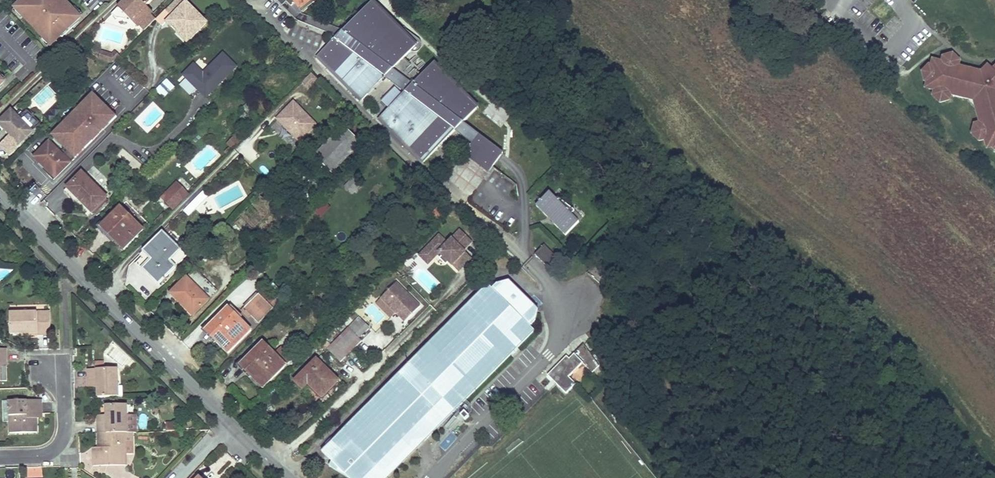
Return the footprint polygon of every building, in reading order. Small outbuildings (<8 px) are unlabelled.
[(15,8),(23,17),(24,16),(43,36),(42,37),(50,45),(60,35),(57,32),(65,25),(67,28),(78,19),(70,10),(69,11),(58,0),(30,0),(28,2),(27,0),(24,0),(15,8)] [(130,3),(127,0),(126,0),(111,15),(120,24),(127,16),(137,26),(145,17),(139,12),(152,0),(134,0),(130,3)] [(187,2),(184,0),(175,0),(165,10),(172,16),(170,19),(173,22),(172,23),(172,27),(176,31),(183,31),(185,29),(192,37),(207,22),(193,9),(190,9),(188,11),(183,6),(187,2)] [(297,20),(335,35),(336,36),(317,55),(328,67),(330,65),(348,83),(346,85),(361,100),(385,76),(405,91),(378,117),(422,162),(455,130),(472,142),(465,151),(473,158),(472,159),(479,165),(481,163),(489,169),(501,153),(478,135),(476,136),(461,124),(475,110),(430,66),(419,77),(402,59),(413,48),(391,26),(389,27),(369,7),(356,19),(355,18),(338,34),(336,32),(302,18),(299,14),(317,0),(276,0),(297,20)] [(193,9),(187,2),(183,6),(188,11),(190,9),(193,9)] [(81,15),(73,7),(70,10),(78,19),(81,15)] [(15,8),(12,12),(19,20),(23,17),(15,8)] [(57,32),(60,35),(67,28),(65,25),(57,32)] [(176,31),(187,42),(192,37),(185,29),(183,31),(176,31)] [(42,37),(38,40),(46,48),(50,45),(42,37)] [(99,59),(112,63),(119,56),(115,52),(112,55),(101,52),(99,59)] [(990,62),(986,67),(987,71),(986,72),(981,74),(979,73),(978,69),(972,68),(970,72),(967,71),(964,68),(964,66),(959,65),(961,59),(954,52),(948,53),(945,55),(944,60),(938,59),(936,64),(934,64),(930,80),(932,81),(931,87),(937,88),(935,94),(942,100),(952,98),(953,91),(958,93),(959,90),(963,89),(967,90),(965,95),(972,96),(974,94),(977,94),(980,97),(980,99),(978,102),(979,108),(984,107),(985,111),(984,115),(982,116),(983,121),(977,122),(975,132),(982,138),(988,137),(989,142),(994,141),(994,66),(990,62)] [(194,64),(183,75),(200,93),(203,90),(208,96),(236,67),(223,54),(203,74),(194,64)] [(50,68),(53,72),(66,61),(63,57),(50,68)] [(110,77),(106,73),(95,84),(100,88),(110,77)] [(312,74),(302,83),(308,89),(318,80),(312,74)] [(171,84),(168,80),(157,91),(160,95),(171,84)] [(34,157),(45,168),(46,167),(56,177),(93,140),(89,137),(95,131),(85,121),(90,116),(100,126),(106,120),(110,124),(117,116),(93,93),(62,124),(65,127),(54,137),(66,149),(61,154),(49,142),(34,157)] [(974,94),(972,96),(978,102),(980,99),(980,97),(977,94),(974,94)] [(284,110),(275,119),(282,126),(284,124),(295,134),(293,136),(299,142),(316,124),(293,101),(286,108),(288,110),(286,112),(284,110)] [(254,112),(250,108),(242,118),(245,121),(254,112)] [(32,132),(11,110),(0,121),(0,124),(11,136),(13,134),(22,143),(32,132)] [(93,140),(110,124),(106,120),(100,126),(90,116),(85,121),(95,131),(89,137),(93,140)] [(630,134),(621,122),(613,128),(621,140),(630,134)] [(65,127),(62,124),(51,135),(54,137),(65,127)] [(332,174),(362,144),(344,126),(314,156),(332,174)] [(18,146),(22,143),(13,134),(11,136),(9,138),(18,146)] [(46,167),(45,168),(55,178),(56,177),(46,167)] [(92,212),(106,197),(82,173),(67,188),(85,205),(92,212)] [(360,186),(354,179),(346,187),(352,194),(360,186)] [(177,184),(170,191),(176,197),(168,204),(163,199),(172,210),(188,193),(177,184)] [(85,205),(67,188),(64,191),(81,208),(85,205)] [(170,191),(163,199),(168,204),(176,197),(170,191)] [(555,200),(548,192),(535,204),(546,216),(548,214),(555,221),(553,223),(565,234),(577,222),(570,214),(573,211),(556,198),(555,200)] [(199,194),(190,203),(195,208),(204,199),(199,194)] [(124,250),(143,230),(133,219),(120,207),(102,225),(114,237),(113,239),(124,250)] [(143,230),(149,224),(139,213),(133,219),(143,230)] [(114,237),(102,225),(100,227),(113,239),(114,237)] [(448,244),(439,235),(428,247),(437,255),(439,253),(458,272),(471,259),(464,251),(472,242),(461,231),(448,244)] [(181,250),(162,232),(144,251),(146,254),(152,260),(143,269),(159,285),(176,267),(170,261),(181,250)] [(544,245),(535,254),(549,268),(558,259),(544,245)] [(437,255),(428,247),(419,255),(428,264),(437,255)] [(176,267),(187,256),(181,250),(170,261),(176,267)] [(152,260),(146,254),(137,263),(143,269),(152,260)] [(594,254),(586,263),(595,272),(604,263),(594,254)] [(209,300),(217,292),(194,270),(187,278),(209,300)] [(209,300),(187,278),(171,293),(183,305),(184,303),(195,314),(209,300)] [(534,332),(530,328),(535,323),(538,310),(509,281),(496,285),(492,289),(488,286),(322,452),(332,462),(329,467),(347,477),(349,477),(381,477),(414,445),(413,443),(427,439),(534,332)] [(420,307),(397,282),(381,298),(404,322),(420,307)] [(333,288),(330,292),(327,289),(324,286),(317,292),(325,300),(328,303),(335,297),(334,296),(337,292),(333,288)] [(259,293),(243,308),(258,323),(274,308),(259,293)] [(228,354),(251,331),(228,308),(208,328),(219,339),(216,342),(228,354)] [(50,312),(10,313),(10,334),(22,333),(37,333),(37,335),(51,335),(50,312)] [(359,339),(368,329),(358,319),(348,328),(359,339)] [(219,339),(208,328),(205,331),(216,342),(219,339)] [(348,328),(327,349),(340,362),(362,341),(359,339),(348,328)] [(263,389),(285,365),(275,354),(263,343),(243,363),(253,374),(251,376),(263,389)] [(599,366),(583,345),(569,359),(566,356),(548,375),(566,394),(575,384),(568,377),(583,363),(592,373),(599,366)] [(275,354),(285,365),(291,360),(280,349),(275,354)] [(300,353),(304,358),(309,354),(305,349),(300,353)] [(316,360),(295,381),(302,388),(308,383),(322,397),(338,381),(326,369),(331,365),(322,356),(317,360),(316,360)] [(251,376),(253,374),(243,363),(240,366),(251,376)] [(118,368),(88,369),(89,383),(98,383),(98,387),(98,397),(115,397),(114,386),(118,386),(118,368)] [(42,400),(9,401),(9,420),(10,433),(37,433),(37,418),(34,418),(34,415),(42,415),(42,400)] [(123,404),(106,405),(107,416),(107,420),(98,420),(98,434),(125,433),(127,433),(127,415),(123,415),(123,404)] [(94,466),(126,465),(125,433),(98,434),(98,449),(102,448),(102,451),(93,451),(94,466)] [(427,439),(413,443),(414,445),(381,477),(389,477),(427,439)]
